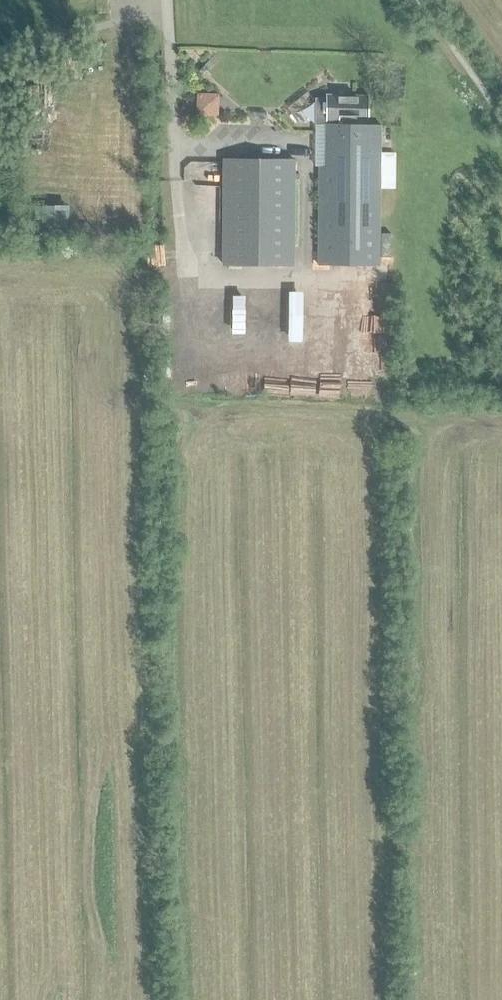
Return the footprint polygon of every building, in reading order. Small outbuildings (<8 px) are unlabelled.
[(196,116),(218,117),(219,94),(197,93),(196,116)] [(367,99),(324,98),(315,98),(315,125),(324,125),(324,171),(318,171),(317,268),(379,269),(380,128),(354,128),(354,118),(367,118),(367,99)] [(295,160),(223,160),(223,263),(294,264),(295,160)]
